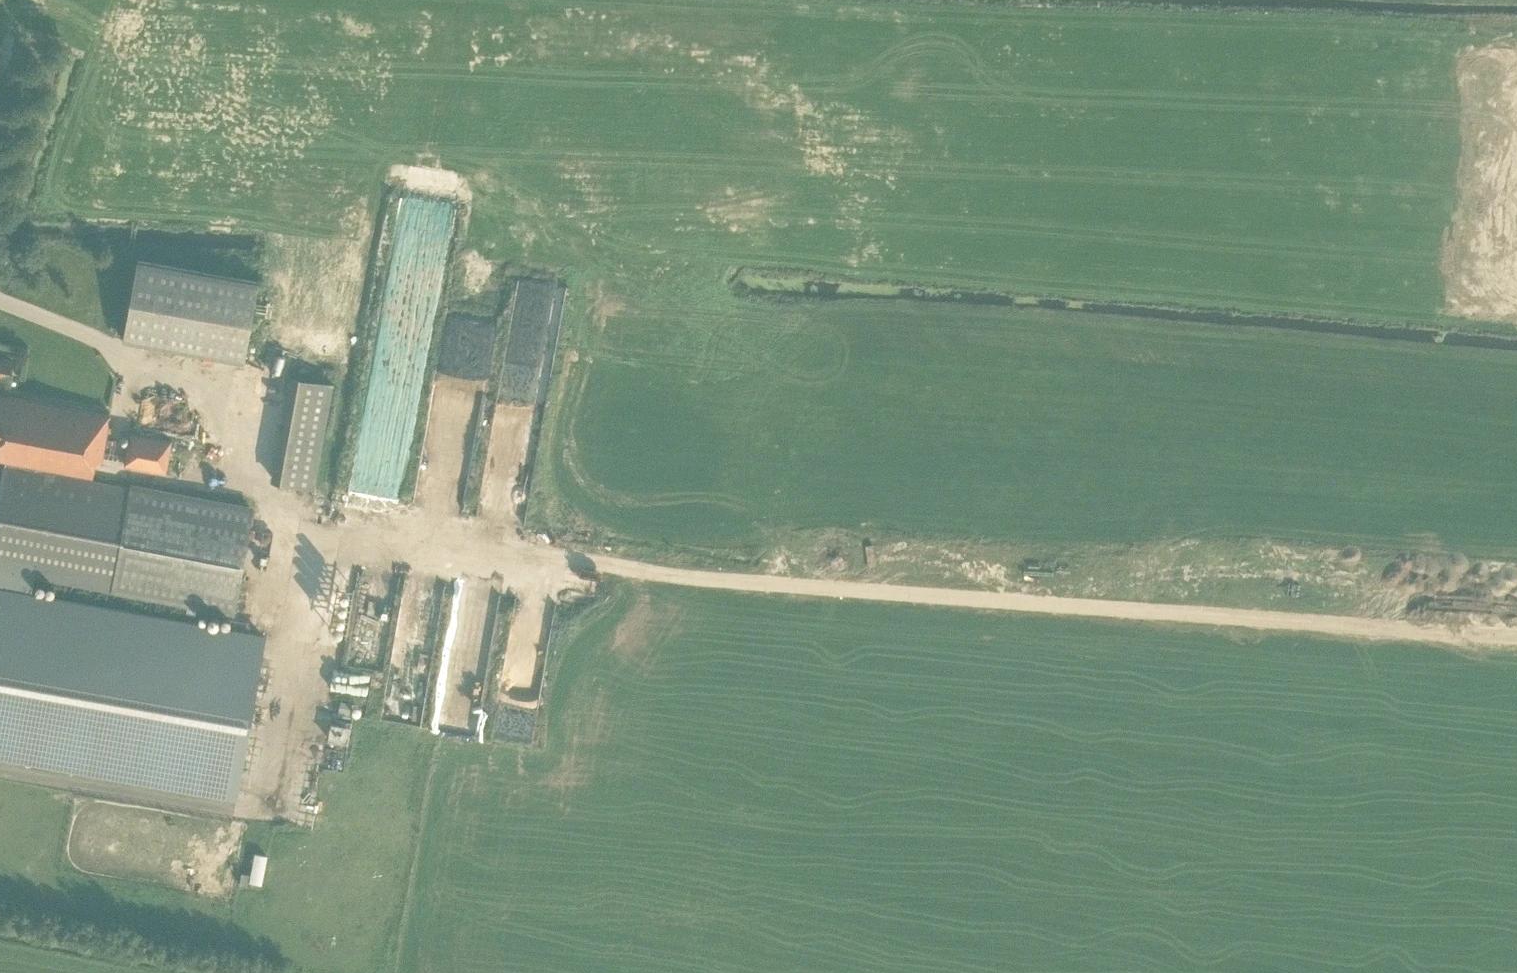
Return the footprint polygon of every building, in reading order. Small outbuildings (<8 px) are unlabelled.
[(137,261),(122,341),(243,364),(258,285),(137,261)] [(421,325),(421,310),(377,310),(377,325),(421,325)] [(478,493),(491,379),(485,379),(492,318),(443,312),(421,506),(452,509),(454,491),(478,493)] [(0,359),(0,378),(11,380),(15,361),(0,359)] [(334,386),(298,380),(279,486),(315,493),(334,386)] [(94,475),(97,459),(103,461),(111,413),(0,393),(0,460),(3,460),(0,480),(0,754),(237,796),(267,630),(32,588),(34,576),(235,612),(254,503),(130,481),(129,483),(36,466),(36,465),(94,475)] [(126,463),(166,470),(172,439),(131,432),(126,463)] [(461,582),(440,709),(473,714),(494,588),(461,582)] [(364,661),(368,644),(350,640),(346,657),(364,661)] [(382,647),(378,661),(401,668),(405,653),(382,647)] [(346,738),(350,716),(328,712),(324,734),(346,738)]
